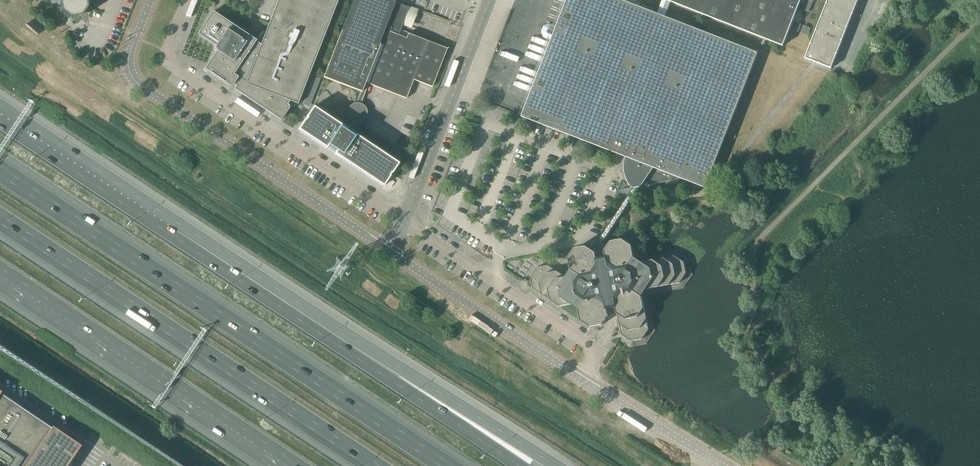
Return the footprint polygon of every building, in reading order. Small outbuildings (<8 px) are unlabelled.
[(60,8),(61,14),(70,20),(81,18),(87,9),(86,0),(59,0),(60,8)] [(216,51),(204,69),(229,86),(230,86),(231,86),(232,86),(233,84),(236,86),(234,89),(280,120),(281,120),(289,109),(289,108),(289,107),(289,106),(288,105),(287,105),(290,101),(298,104),(338,0),(278,0),(265,33),(264,32),(262,32),(261,33),(256,41),(213,12),(212,12),(197,34),(197,35),(198,35),(215,46),(215,48),(215,50),(216,51)] [(430,42),(408,34),(406,38),(398,35),(409,8),(389,0),(353,0),(323,77),(361,92),(356,104),(354,104),(353,105),(352,105),(351,106),(350,107),(349,108),(349,109),(348,110),(348,111),(348,112),(347,114),(347,115),(348,116),(348,117),(349,118),(349,119),(350,120),(351,121),(352,121),(347,129),(313,107),(306,117),(307,117),(305,120),(305,119),(298,130),(326,149),(328,146),(336,151),(334,154),(383,187),(390,176),(389,176),(391,174),(398,164),(355,135),(354,136),(350,134),(360,119),(364,117),(359,107),(360,105),(368,84),(406,99),(413,80),(432,87),(437,75),(447,49),(430,42)] [(626,2),(621,0),(567,0),(557,27),(549,24),(544,26),(541,32),(544,38),(552,41),(522,117),(626,157),(625,160),(625,162),(625,164),(624,166),(624,168),(624,171),(625,173),(625,175),(626,177),(626,179),(627,181),(628,183),(630,185),(631,187),(632,189),(681,179),(705,188),(711,173),(758,53),(626,2)] [(801,0),(665,0),(783,46),(801,0)] [(805,58),(831,69),(858,0),(828,0),(805,58)] [(304,115),(306,112),(308,110),(302,106),(299,112),(304,115)] [(616,308),(618,318),(621,335),(631,341),(642,339),(648,330),(642,297),(647,289),(679,283),(686,273),(684,262),(674,256),(642,262),(642,263),(634,257),(632,246),(622,240),(611,242),(608,246),(598,240),(591,250),(586,247),(575,249),(568,259),(571,270),(566,278),(548,266),(536,268),(530,277),(532,288),(560,307),(571,305),(579,310),(581,321),(590,327),(602,325),(608,316),(607,310),(609,310),(610,312),(615,316),(614,309),(616,308)] [(80,448),(0,394),(0,465),(67,465),(80,448)]
